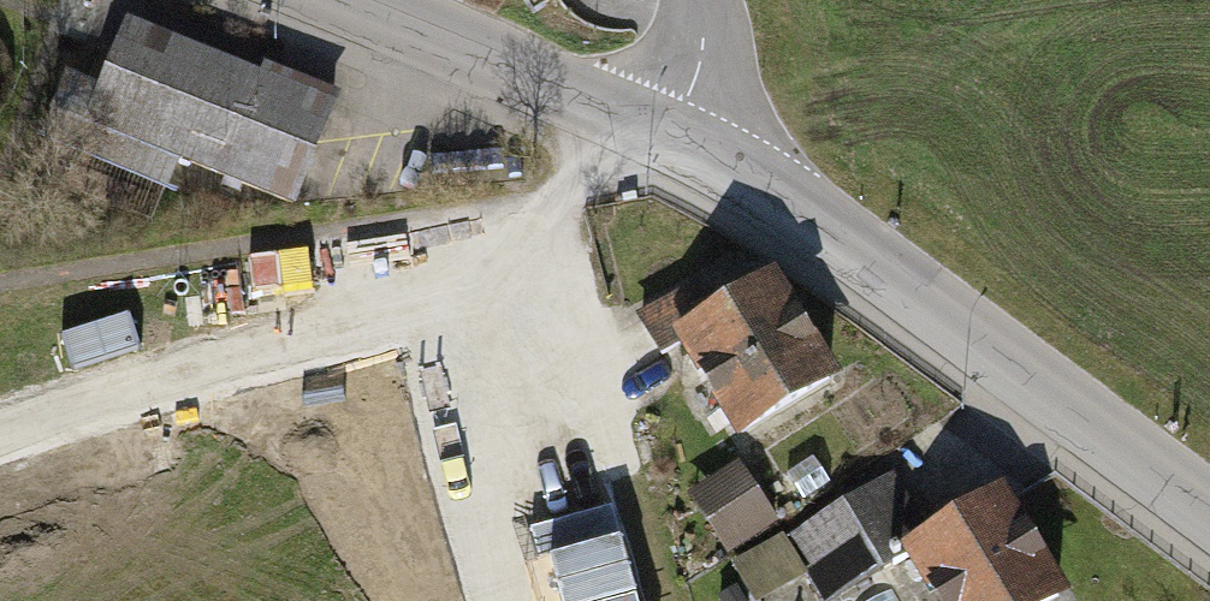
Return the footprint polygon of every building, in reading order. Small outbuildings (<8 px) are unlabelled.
[(305,197),(346,82),(130,7),(106,75),(76,65),(59,112),(305,197)] [(673,344),(731,442),(834,382),(770,272),(756,280),(739,249),(622,316),(648,359),(673,344)] [(736,465),(685,497),(722,554),(773,523),(736,465)] [(891,482),(802,537),(835,590),(924,535),(891,482)] [(1068,598),(1006,497),(902,560),(928,600),(1064,600),(1068,598)] [(728,567),(739,585),(749,600),(767,600),(806,577),(780,535),(728,567)] [(739,585),(713,600),(749,600),(739,585)]
